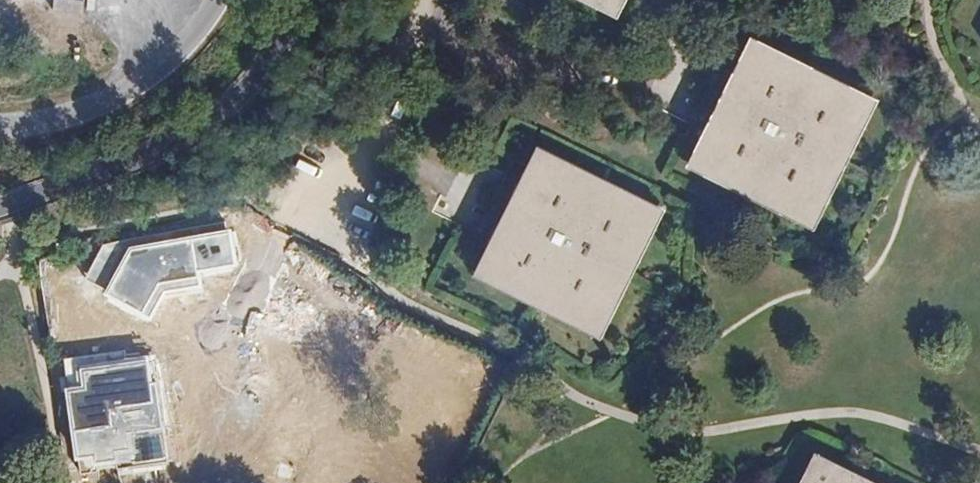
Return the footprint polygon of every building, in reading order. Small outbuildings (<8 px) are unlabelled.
[(615,9),(619,0),(597,0),(615,9)] [(707,142),(702,154),(697,164),(812,221),(822,201),(816,198),(828,175),(833,177),(847,151),(842,148),(853,125),(858,127),(868,104),(754,47),(747,60),(742,69),(748,71),(735,95),(731,92),(718,119),(723,122),(712,144),(707,142)] [(681,143),(702,154),(707,142),(712,144),(723,122),(718,119),(731,92),(735,95),(748,71),(742,69),(747,60),(727,50),(700,105),(681,143)] [(493,252),(488,263),(484,273),(599,330),(609,311),(604,308),(615,285),(621,287),(634,260),(629,258),(640,235),(646,238),(657,214),(540,157),(535,168),(530,178),(535,181),(523,204),(519,201),(504,228),(510,231),(498,255),(493,252)] [(468,253),(488,263),(493,252),(498,255),(510,231),(504,228),(519,201),(523,204),(535,181),(530,178),(535,168),(516,158),(489,213),(468,253)] [(124,254),(133,309),(164,304),(161,288),(209,280),(208,271),(238,265),(233,236),(124,254)] [(331,366),(329,351),(316,346),(314,332),(302,326),(290,334),(291,350),(303,354),(306,368),(319,374),(331,366)] [(156,358),(92,366),(94,384),(76,386),(85,454),(122,449),(117,410),(162,404),(156,358)] [(74,385),(92,382),(90,369),(72,371),(74,385)] [(820,463),(809,482),(811,482),(860,482),(820,463)]
